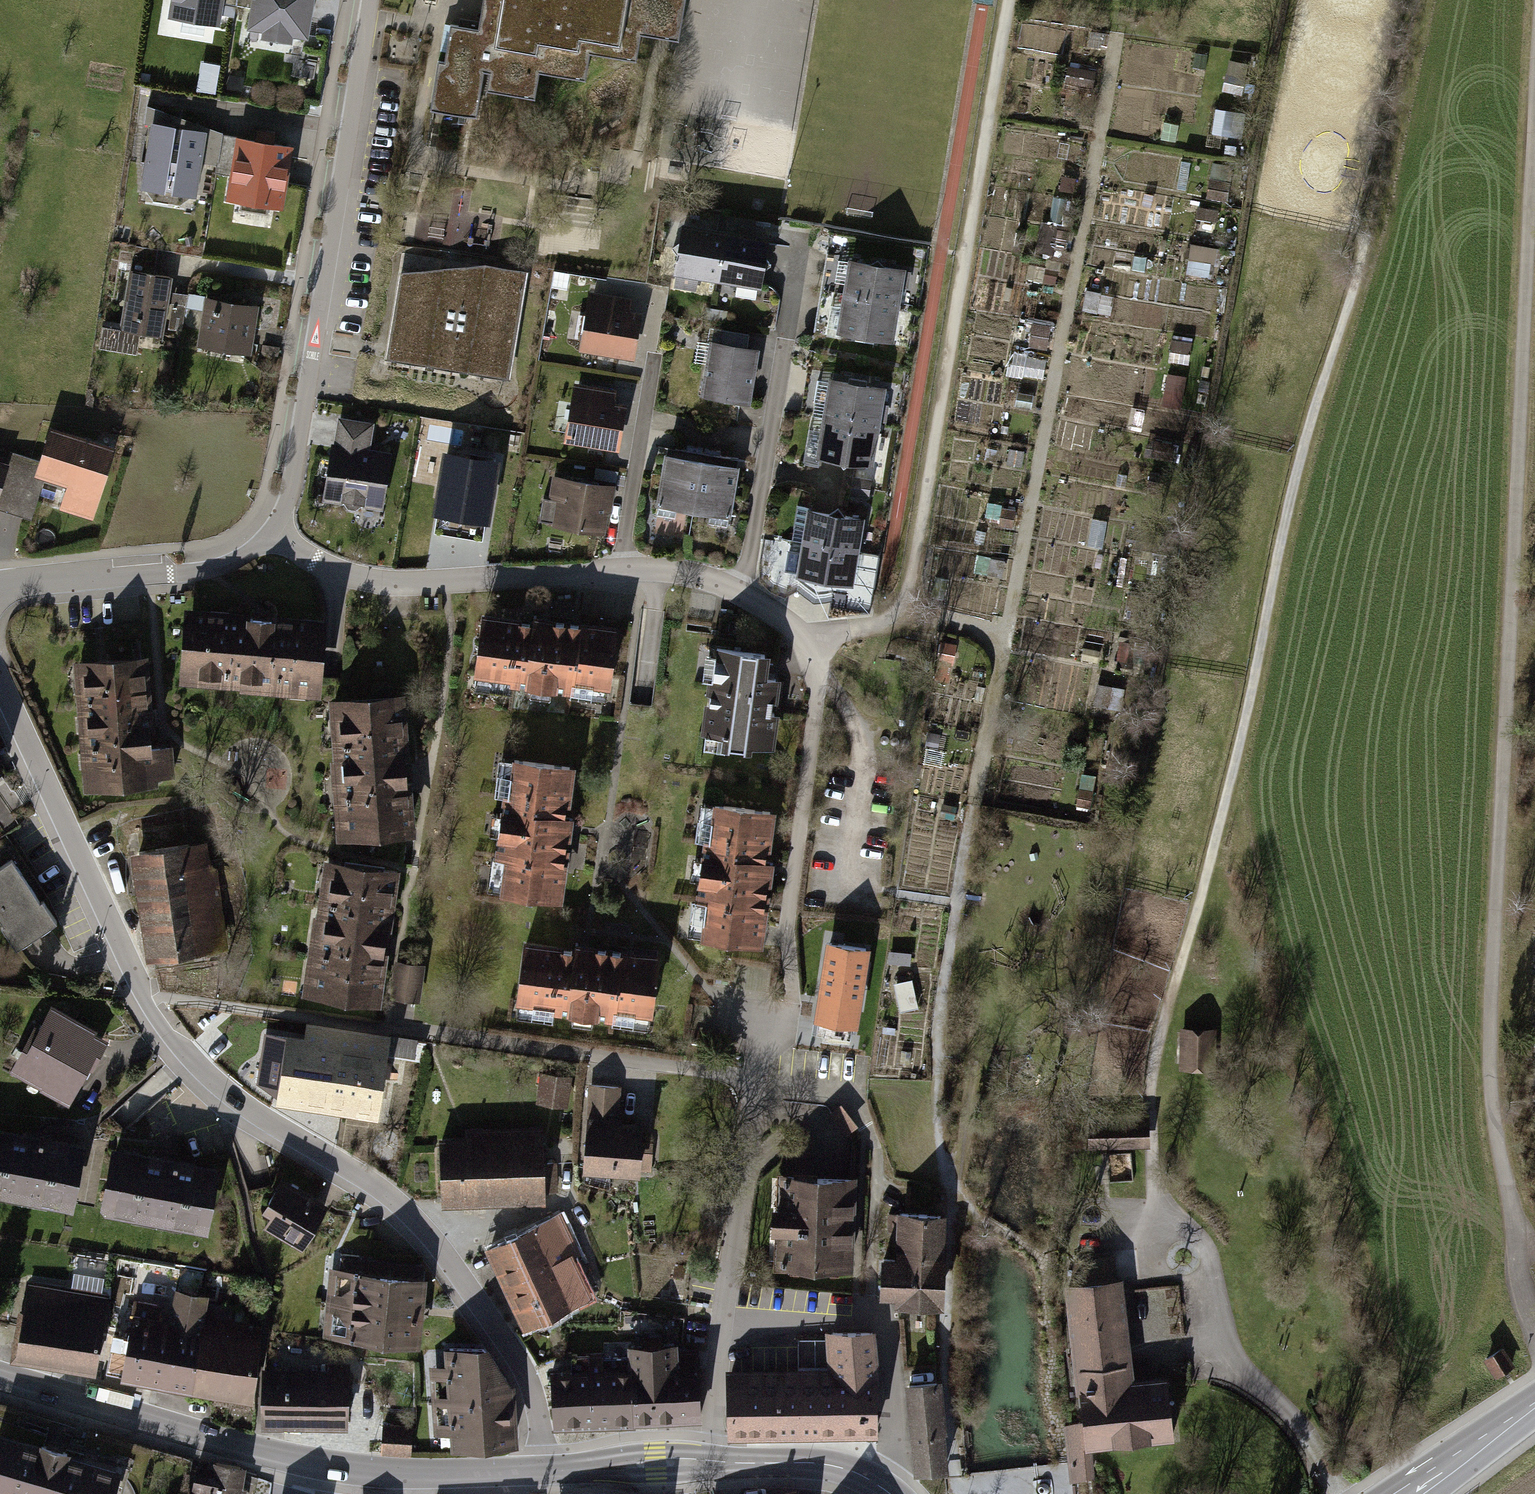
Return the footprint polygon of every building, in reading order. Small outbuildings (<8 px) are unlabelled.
[(175,15),(225,23),(229,0),(178,0),(175,15)] [(252,32),(312,44),(321,0),(259,0),(252,32)] [(475,28),(447,24),(433,103),(498,114),(502,87),(542,93),(547,64),(585,71),(590,44),(631,51),(634,33),(669,39),(676,0),(480,0),(475,28)] [(202,136),(156,129),(146,186),(193,193),(202,136)] [(288,149),(240,142),(232,198),(242,199),(241,211),(267,215),(268,205),(280,207),(288,149)] [(727,277),(735,233),(696,226),(689,270),(727,277)] [(735,233),(727,277),(765,283),(772,240),(735,233)] [(1215,274),(1219,250),(1197,247),(1193,271),(1215,274)] [(199,262),(150,252),(137,313),(186,323),(199,262)] [(519,276),(406,258),(390,357),(503,375),(519,276)] [(836,295),(893,304),(898,270),(842,261),(836,295)] [(279,296),(228,285),(216,341),(267,352),(279,296)] [(642,294),(583,285),(575,337),(634,346),(642,294)] [(893,304),(836,295),(831,326),(888,335),(893,304)] [(760,338),(703,329),(693,395),(749,404),(760,338)] [(1174,374),(1167,406),(1182,409),(1189,377),(1174,374)] [(631,385),(569,376),(561,432),(623,441),(631,385)] [(817,413),(873,422),(878,391),(822,382),(817,413)] [(873,422),(817,413),(812,447),(868,456),(873,422)] [(379,427),(345,422),(342,444),(330,443),(322,494),(385,503),(392,454),(376,452),(379,427)] [(108,450),(51,433),(37,482),(93,498),(108,450)] [(699,512),(708,460),(676,455),(667,507),(699,512)] [(498,469),(448,460),(438,516),(488,525),(498,469)] [(708,460),(699,512),(732,517),(741,465),(708,460)] [(618,478),(551,470),(545,519),(612,527),(618,478)] [(874,499),(876,475),(855,474),(853,498),(874,499)] [(798,535),(854,544),(859,512),(803,503),(798,535)] [(854,544),(798,535),(793,568),(849,577),(854,544)] [(327,624),(189,609),(181,684),(319,699),(327,624)] [(622,631),(484,615),(475,690),(614,706),(622,631)] [(713,644),(702,752),(760,757),(770,649),(713,644)] [(74,657),(78,796),(153,794),(150,655),(74,657)] [(333,703),(337,841),(413,839),(409,701),(333,703)] [(506,756),(489,895),(563,904),(580,765),(506,756)] [(15,795),(0,772),(0,805),(15,795)] [(710,801),(694,939),(768,947),(784,809),(710,801)] [(210,841),(133,852),(148,956),(225,946),(210,841)] [(9,903),(36,942),(75,915),(30,850),(0,870),(0,909),(9,903)] [(320,860),(303,996),(376,1005),(392,869),(320,860)] [(666,957),(528,941),(519,1016),(658,1032),(666,957)] [(866,951),(826,945),(815,1020),(854,1026),(866,951)] [(916,981),(900,983),(904,1011),(920,1009),(916,981)] [(48,1003),(3,1078),(68,1110),(109,1039),(48,1003)] [(1183,1064),(1215,1066),(1218,1025),(1185,1024),(1183,1064)] [(382,1039),(292,1027),(282,1096),(372,1109),(382,1039)] [(394,1054),(418,1057),(421,1038),(396,1035),(394,1054)] [(641,1073),(609,1073),(609,1108),(600,1108),(600,1156),(655,1156),(655,1114),(642,1114),(641,1073)] [(486,1124),(455,1125),(457,1185),(557,1182),(555,1113),(486,1115),(486,1124)] [(1080,1115),(1081,1150),(1139,1148),(1139,1113),(1080,1115)] [(0,1133),(0,1192),(70,1205),(81,1147),(0,1133)] [(216,1172),(115,1151),(104,1208),(205,1228),(216,1172)] [(852,1177),(785,1175),(781,1263),(849,1266),(852,1177)] [(281,1208),(272,1225),(304,1243),(324,1207),(279,1182),(268,1201),(281,1208)] [(941,1215),(889,1212),(888,1230),(900,1231),(899,1260),(884,1259),(882,1292),(897,1292),(896,1303),(937,1305),(941,1215)] [(550,1219),(489,1248),(527,1326),(587,1298),(550,1219)] [(1076,1273),(1067,1274),(1083,1415),(1062,1417),(1069,1477),(1096,1474),(1092,1441),(1178,1431),(1171,1367),(1136,1371),(1124,1267),(1118,1268),(1116,1248),(1074,1253),(1076,1273)] [(422,1268),(341,1259),(333,1334),(414,1343),(422,1268)] [(107,1297),(28,1285),(17,1355),(96,1368),(107,1297)] [(176,1299),(171,1326),(116,1317),(108,1371),(251,1394),(262,1327),(232,1323),(235,1309),(176,1299)] [(761,1375),(730,1376),(732,1434),(876,1431),(872,1333),(837,1333),(840,1377),(762,1379),(761,1375)] [(1506,1338),(1484,1351),(1497,1371),(1518,1358),(1506,1338)] [(576,1373),(552,1374),(554,1423),(700,1417),(697,1351),(674,1352),(674,1344),(631,1346),(631,1358),(600,1359),(600,1356),(576,1357),(576,1373)] [(498,1367),(483,1349),(450,1348),(451,1372),(436,1373),(438,1425),(454,1425),(456,1447),(513,1443),(509,1389),(498,1367)] [(322,1374),(263,1373),(262,1422),(347,1422),(348,1365),(322,1365),(322,1374)] [(937,1382),(908,1385),(917,1471),(946,1469),(937,1382)] [(413,1427),(383,1425),(381,1452),(411,1454),(413,1427)] [(0,1438),(0,1439),(0,1490),(13,1493),(110,1493),(117,1473),(0,1438)] [(211,1473),(209,1488),(183,1485),(182,1493),(251,1493),(253,1478),(211,1473)]
